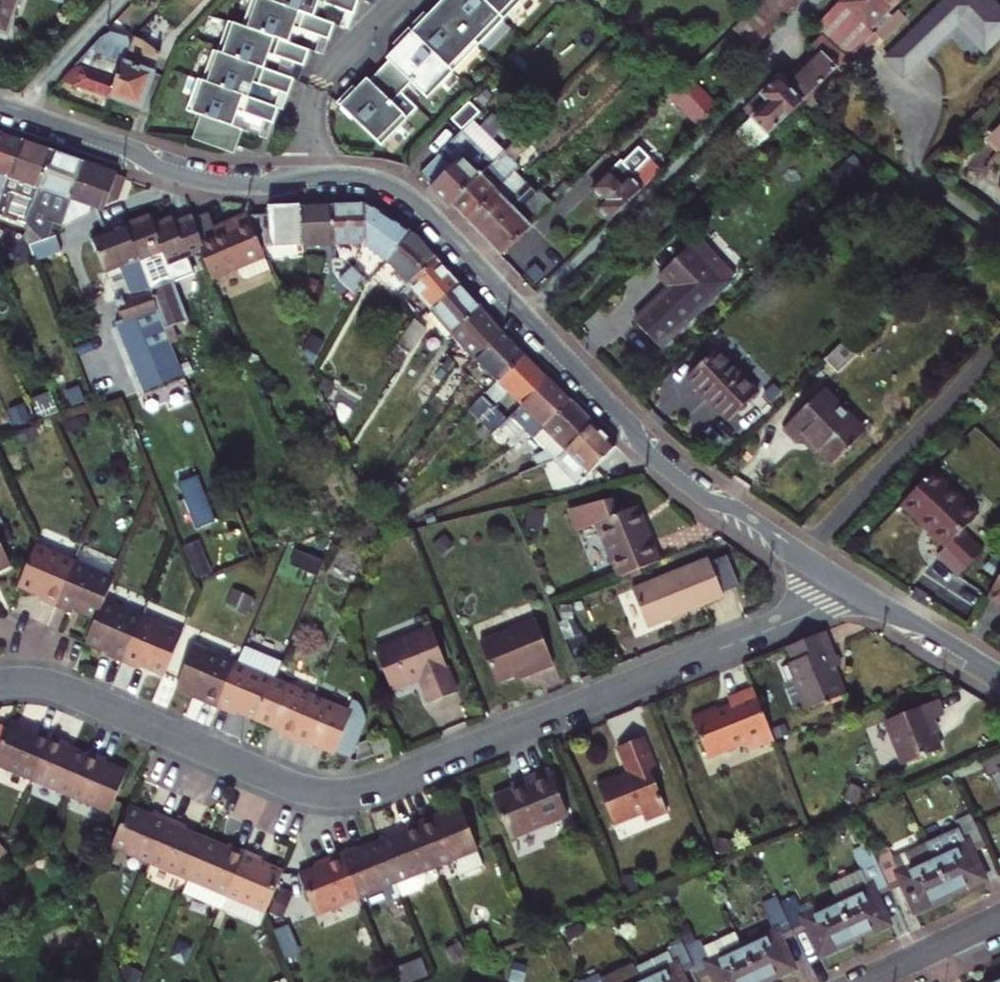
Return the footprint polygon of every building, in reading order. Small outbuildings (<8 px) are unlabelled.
[(6,35),(17,0),(0,0),(0,33),(6,35)] [(245,26),(286,40),(291,25),(331,39),(336,23),(311,14),(271,0),(254,0),(245,26)] [(311,14),(316,0),(271,0),(311,14)] [(355,13),(360,0),(319,0),(355,13)] [(438,7),(476,48),(502,23),(480,0),(446,0),(438,7)] [(502,23),(527,0),(480,0),(502,23)] [(739,24),(734,29),(754,47),(798,0),(761,0),(739,24)] [(814,28),(821,35),(847,59),(868,38),(874,33),(871,30),(899,0),(843,0),(814,28)] [(989,0),(946,0),(909,35),(908,34),(885,56),(905,77),(928,54),(926,53),(957,23),(985,51),(999,36),(999,11),(989,0)] [(476,48),(438,7),(428,17),(422,22),(418,19),(409,29),(450,72),(476,48)] [(905,19),(897,11),(874,33),(882,42),(905,19)] [(231,21),(220,52),(261,67),(266,52),(305,66),(311,49),(286,40),(245,26),(231,21)] [(450,72),(409,29),(399,37),(402,41),(385,57),(389,60),(379,70),(399,90),(408,81),(424,97),(450,72)] [(868,38),(876,47),(882,42),(874,33),(868,38)] [(847,59),(821,35),(811,44),(819,52),(837,69),(847,59)] [(101,40),(61,81),(109,99),(123,62),(128,49),(101,40)] [(123,62),(109,99),(140,110),(158,55),(131,42),(128,49),(123,62)] [(290,94),(295,79),(261,67),(220,52),(215,51),(204,81),(246,95),(251,81),(290,94)] [(742,111),(767,137),(799,105),(837,69),(819,52),(786,84),(780,77),(742,111)] [(376,142),(414,107),(399,90),(379,70),(369,79),(366,75),(349,92),(345,88),(335,98),(376,142)] [(667,94),(701,130),(721,110),(688,74),(667,94)] [(205,116),(230,125),(235,110),(275,123),(280,108),(246,95),(204,81),(200,79),(188,111),(205,116)] [(236,144),(241,129),(230,125),(205,116),(197,138),(228,148),(230,142),(236,144)] [(474,123),(420,174),(432,187),(429,191),(448,210),(451,207),(494,164),(505,153),(474,123)] [(992,137),(999,145),(999,129),(992,137)] [(21,142),(0,135),(0,176),(8,179),(21,142)] [(496,193),(516,173),(521,169),(515,162),(528,149),(519,139),(505,153),(494,164),(451,207),(467,223),(497,194),(496,193)] [(36,202),(53,153),(21,142),(8,179),(0,204),(0,227),(3,216),(24,224),(32,200),(36,202)] [(62,225),(71,200),(84,164),(53,153),(36,202),(34,209),(52,215),(49,221),(62,225)] [(597,209),(609,220),(635,194),(660,171),(648,159),(621,185),(610,174),(593,190),(605,202),(597,209)] [(118,203),(125,178),(84,164),(71,200),(95,208),(118,203)] [(467,223),(502,257),(555,204),(539,189),(536,193),(516,173),(496,193),(497,194),(467,223)] [(303,245),(335,245),(333,206),(301,207),(303,245)] [(335,245),(360,244),(366,206),(333,206),(335,245)] [(387,263),(409,232),(368,206),(366,206),(360,244),(387,263)] [(250,219),(260,245),(295,245),(296,253),(303,253),(303,245),(301,207),(269,208),(268,213),(250,219)] [(201,254),(212,282),(236,273),(239,281),(250,284),(272,273),(260,245),(250,219),(220,229),(222,236),(202,243),(205,252),(201,254)] [(191,257),(201,254),(205,252),(202,243),(194,220),(175,227),(173,221),(155,229),(151,220),(124,225),(165,330),(172,328),(189,321),(182,301),(176,304),(168,284),(174,282),(197,273),(191,257)] [(144,396),(185,380),(171,344),(165,330),(124,225),(92,239),(106,273),(121,267),(127,280),(133,278),(138,291),(117,300),(125,320),(115,324),(144,396)] [(387,263),(410,287),(437,260),(414,236),(409,232),(387,263)] [(30,246),(34,261),(62,253),(57,238),(30,246)] [(728,283),(691,244),(658,276),(670,288),(634,321),(659,347),(728,283)] [(437,260),(410,287),(431,310),(459,285),(437,260)] [(366,278),(353,267),(342,279),(359,294),(367,284),(363,281),(366,278)] [(176,304),(182,301),(174,282),(168,284),(176,304)] [(449,341),(453,337),(481,310),(459,285),(431,310),(433,312),(428,317),(449,341)] [(453,337),(475,361),(502,334),(481,310),(453,337)] [(410,353),(427,330),(419,321),(405,334),(398,346),(410,353)] [(172,328),(165,330),(171,344),(178,342),(172,328)] [(497,384),(525,357),(502,334),(475,361),(497,384)] [(427,337),(409,363),(421,371),(439,344),(427,337)] [(824,359),(838,374),(861,351),(847,337),(824,359)] [(729,419),(757,392),(716,349),(688,376),(729,419)] [(456,363),(448,355),(434,368),(419,390),(430,398),(456,363)] [(519,406),(547,379),(525,357),(497,384),(519,406)] [(424,431),(428,434),(472,376),(459,366),(434,400),(437,402),(439,399),(443,401),(424,431)] [(510,416),(534,438),(569,401),(547,379),(519,406),(510,416)] [(804,437),(832,464),(845,451),(848,453),(852,448),(851,446),(864,433),(822,391),(783,429),(797,444),(804,437)] [(507,418),(486,395),(467,414),(489,436),(507,418)] [(557,461),(593,424),(569,401),(534,438),(546,450),(534,458),(538,469),(557,461)] [(592,477),(634,466),(593,424),(557,461),(538,469),(518,477),(524,489),(563,472),(576,485),(588,474),(592,477)] [(962,531),(977,515),(932,471),(901,504),(946,547),(938,556),(958,575),(982,550),(962,531)] [(179,483),(186,500),(191,513),(198,529),(217,521),(199,475),(179,483)] [(365,495),(372,511),(380,499),(369,491),(365,495)] [(595,522),(616,578),(657,560),(647,534),(644,535),(633,508),(619,513),(613,497),(570,507),(579,529),(595,522)] [(191,513),(186,500),(178,504),(183,516),(191,513)] [(637,507),(633,508),(644,535),(647,534),(637,507)] [(199,538),(181,545),(195,583),(214,575),(199,538)] [(11,565),(0,541),(0,570),(11,565)] [(73,561),(35,544),(18,585),(41,595),(38,599),(54,606),(73,561)] [(707,559),(631,589),(646,627),(722,596),(707,559)] [(113,578),(73,561),(54,606),(72,614),(74,609),(96,618),(104,599),(113,578)] [(987,597),(999,604),(999,573),(987,597)] [(96,618),(87,641),(109,651),(107,655),(123,661),(142,616),(104,599),(96,618)] [(182,632),(142,616),(123,661),(140,669),(141,664),(164,674),(182,632)] [(531,619),(477,642),(494,681),(509,675),(521,669),(524,675),(550,664),(531,619)] [(426,629),(373,652),(388,691),(415,679),(426,703),(453,692),(426,629)] [(821,632),(785,646),(792,661),(780,665),(786,680),(793,678),(806,708),(840,694),(829,670),(835,668),(831,658),(821,632)] [(198,699),(217,707),(236,662),(193,643),(175,683),(192,690),(200,694),(198,699)] [(831,658),(835,668),(839,666),(835,655),(831,658)] [(236,662),(217,707),(233,714),(235,709),(256,719),(274,678),(236,662)] [(511,680),(524,675),(521,669),(509,675),(511,680)] [(312,694),(274,678),(256,719),(277,728),(275,731),(293,739),(312,694)] [(715,713),(713,710),(712,707),(687,718),(706,759),(743,743),(746,751),(771,740),(750,688),(724,699),(727,704),(728,707),(715,713)] [(191,696),(198,699),(200,694),(192,690),(191,696)] [(312,694),(293,739),(310,746),(312,742),(349,759),(367,715),(358,700),(353,712),(312,694)] [(937,752),(930,735),(925,723),(931,720),(940,717),(934,701),(883,721),(901,766),(937,752)] [(728,707),(727,704),(713,710),(715,713),(728,707)] [(936,734),(931,720),(925,723),(930,735),(936,734)] [(33,780),(52,735),(37,729),(35,734),(11,724),(9,731),(0,752),(0,766),(33,780)] [(9,731),(0,727),(0,752),(9,731)] [(33,780),(72,796),(89,756),(67,747),(69,742),(52,735),(33,780)] [(666,813),(648,773),(654,771),(640,738),(615,749),(626,774),(596,788),(614,827),(631,820),(629,816),(639,812),(644,822),(666,813)] [(89,756),(72,796),(111,812),(128,772),(106,763),(108,758),(91,751),(89,756)] [(980,761),(988,778),(999,772),(999,752),(980,761)] [(545,771),(520,781),(522,787),(508,792),(490,800),(507,840),(565,816),(545,771)] [(505,787),(508,792),(522,787),(520,781),(505,787)] [(152,861),(171,817),(154,810),(152,815),(130,805),(113,844),(152,861)] [(458,810),(441,817),(434,820),(432,815),(414,823),(433,867),(454,858),(460,873),(481,864),(458,810)] [(987,846),(971,813),(954,821),(965,844),(935,859),(952,893),(985,877),(974,852),(987,846)] [(190,878),(207,839),(186,829),(188,824),(171,817),(152,861),(190,878)] [(433,867),(414,823),(397,830),(399,835),(380,843),(396,882),(401,893),(437,878),(433,867)] [(227,894),(246,848),(228,841),(225,846),(207,839),(190,878),(184,891),(221,908),(227,894)] [(952,893),(935,859),(927,841),(894,857),(889,845),(874,852),(892,890),(905,883),(918,909),(952,893)] [(358,898),(396,882),(380,843),(360,852),(357,847),(340,854),(358,898)] [(839,903),(856,937),(888,922),(876,897),(892,890),(874,852),(871,847),(856,854),(862,868),(845,876),(854,895),(839,903)] [(263,856),(246,848),(227,894),(265,911),(282,870),(260,861),(263,856)] [(315,916),(358,898),(340,854),(321,862),(323,866),(315,870),(298,877),(315,916)] [(323,866),(321,862),(313,865),(315,870),(323,866)] [(821,953),(856,937),(839,903),(807,918),(796,895),(780,902),(795,936),(810,928),(821,953)] [(744,947),(761,981),(793,966),(782,942),(795,936),(780,902),(763,911),(774,933),(744,947)] [(701,979),(715,973),(719,981),(761,981),(744,947),(737,932),(705,947),(701,939),(686,946),(695,967),(701,979)] [(643,981),(685,981),(681,974),(695,967),(686,946),(683,941),(666,949),(668,954),(637,969),(642,980),(643,981)]
